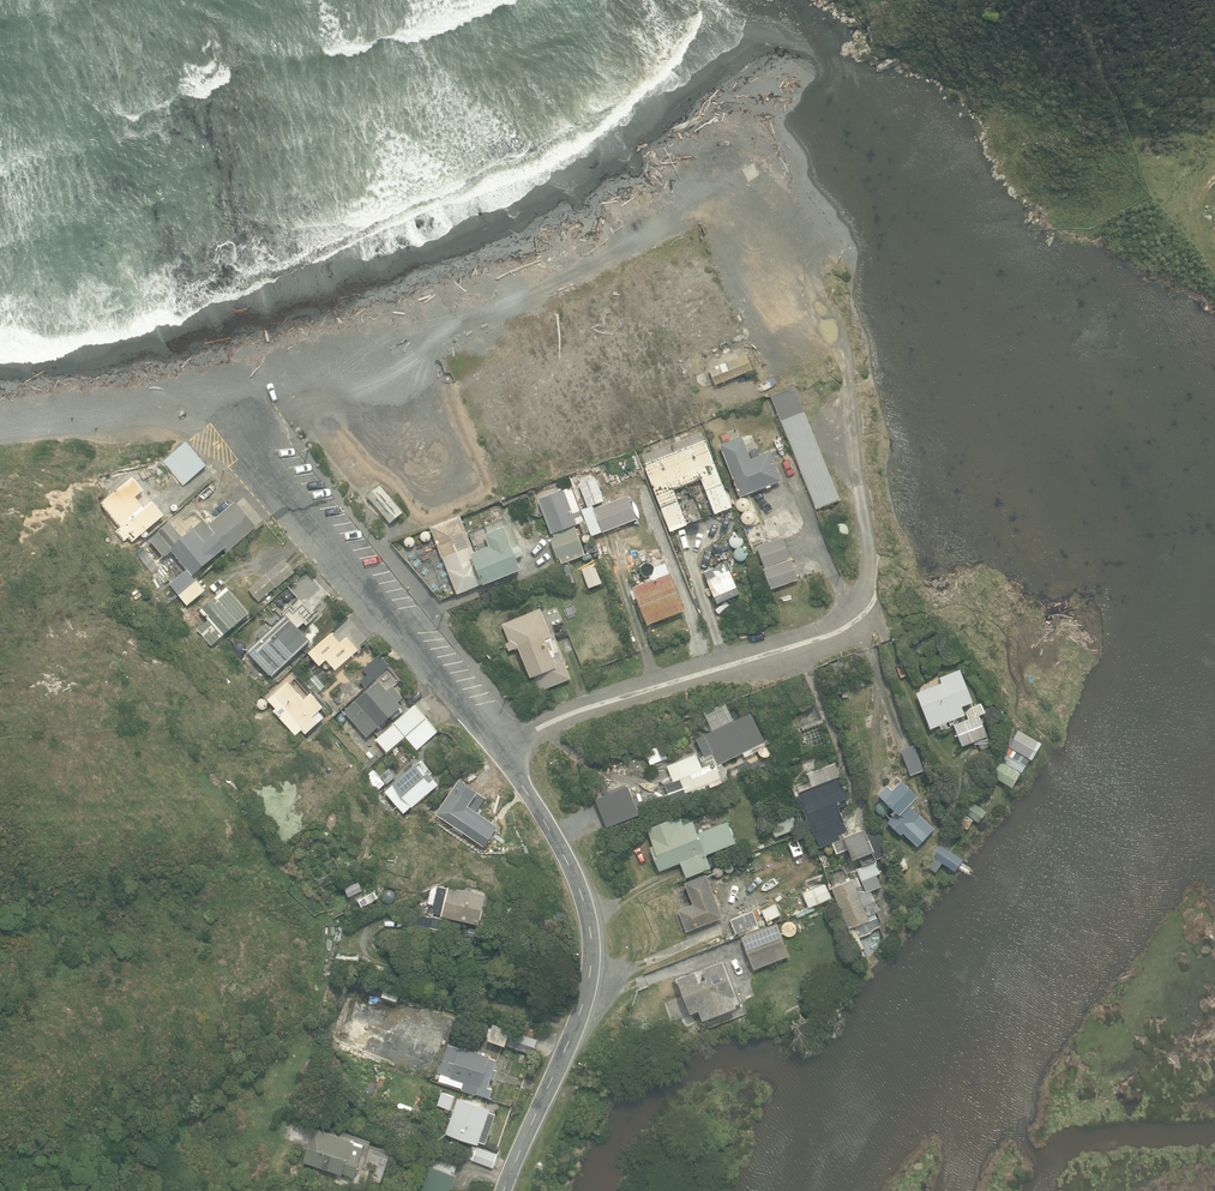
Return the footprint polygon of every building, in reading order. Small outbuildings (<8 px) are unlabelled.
[(715,385),(753,371),(746,355),(709,369),(715,385)] [(816,510),(840,500),(794,386),(770,396),(816,510)] [(750,459),(742,436),(719,445),(739,497),(766,487),(767,489),(771,487),(770,485),(781,481),(769,452),(750,459)] [(732,507),(705,440),(644,465),(670,532),(687,525),(673,490),(701,479),(715,514),(732,507)] [(183,486),(206,466),(186,442),(163,462),(183,486)] [(144,508),(136,498),(144,491),(133,477),(101,504),(120,528),(115,532),(123,541),(128,537),(132,543),(165,515),(153,501),(144,508)] [(588,508),(604,503),(595,477),(579,483),(588,508)] [(390,523),(402,513),(380,486),(367,497),(390,523)] [(589,532),(572,486),(538,499),(551,534),(552,534),(554,537),(549,539),(557,559),(583,549),(574,525),(580,523),(584,534),(589,532)] [(603,532),(636,519),(627,496),(593,509),(603,532)] [(234,542),(253,526),(242,513),(224,528),(223,527),(215,533),(204,521),(194,530),(193,529),(182,537),(170,523),(150,540),(164,557),(171,551),(192,575),(226,547),(230,551),(237,546),(234,542)] [(474,553),(459,516),(430,528),(457,595),(522,570),(505,527),(485,534),(482,527),(468,533),(476,552),(474,553)] [(764,567),(790,559),(782,537),(757,546),(764,567)] [(160,586),(168,580),(148,553),(140,559),(160,586)] [(770,590),(798,580),(791,559),(763,569),(770,590)] [(276,588),(295,572),(284,560),(248,590),(259,602),(276,588)] [(607,580),(601,563),(595,565),(594,564),(581,569),(589,588),(602,583),(601,582),(607,580)] [(564,587),(573,583),(567,565),(557,569),(564,587)] [(203,589),(185,569),(168,583),(186,604),(203,589)] [(647,625),(685,611),(670,573),(633,587),(647,625)] [(211,646),(250,613),(227,588),(200,611),(209,621),(197,630),(211,646)] [(312,615),(303,603),(293,612),(290,608),(283,614),(286,617),(267,633),(263,629),(257,635),(261,640),(249,651),(271,676),(310,640),(298,627),(312,615)] [(548,636),(538,610),(502,624),(509,643),(507,644),(510,650),(512,649),(513,650),(519,648),(531,678),(534,677),(540,691),(571,679),(564,663),(565,662),(553,633),(548,636)] [(340,643),(331,633),(309,653),(320,666),(327,660),(336,670),(358,650),(347,637),(340,643)] [(365,687),(389,666),(379,655),(363,670),(368,676),(361,682),(365,687)] [(948,727),(946,722),(965,715),(961,707),(973,702),(959,669),(939,677),(941,683),(916,693),(930,729),(939,725),(941,730),(948,727)] [(385,688),(377,678),(342,709),(365,735),(400,704),(397,700),(402,696),(390,683),(385,688)] [(302,697),(286,680),(266,697),(274,706),(271,709),(293,733),(299,728),(303,732),(315,722),(315,723),(323,715),(317,708),(323,704),(310,690),(302,697)] [(836,694),(846,692),(844,684),(834,687),(836,694)] [(992,750),(986,737),(987,736),(979,716),(984,713),(981,704),(970,708),(965,712),(969,719),(953,725),(962,746),(977,740),(983,754),(992,750)] [(406,736),(426,719),(415,705),(393,723),(394,725),(376,740),(386,752),(406,736)] [(750,754),(748,750),(765,742),(751,713),(695,739),(704,757),(712,753),(718,765),(743,753),(745,757),(750,754)] [(418,750),(438,733),(426,719),(406,736),(418,750)] [(1032,756),(1041,739),(1019,727),(1010,744),(1032,756)] [(782,756),(795,750),(790,738),(777,743),(782,756)] [(910,775),(925,770),(915,744),(900,750),(910,775)] [(621,755),(627,752),(624,746),(618,749),(621,755)] [(1021,773),(1029,759),(1008,747),(1000,761),(1021,773)] [(701,768),(696,755),(673,764),(678,778),(686,775),(694,796),(711,790),(710,788),(722,783),(715,763),(701,768)] [(433,773),(422,761),(416,765),(415,764),(392,784),(393,786),(385,792),(404,813),(411,807),(412,808),(438,785),(430,775),(433,773)] [(1011,788),(1020,773),(999,761),(991,776),(1011,788)] [(387,784),(396,777),(389,769),(381,776),(387,784)] [(375,793),(385,784),(373,771),(363,780),(375,793)] [(917,796),(896,776),(888,785),(887,785),(877,795),(896,813),(887,822),(900,835),(903,833),(917,847),(934,829),(919,815),(918,815),(912,809),(915,807),(911,803),(917,796)] [(840,840),(839,836),(847,833),(837,808),(850,803),(839,777),(799,793),(820,848),(833,843),(837,853),(848,848),(853,860),(859,857),(862,865),(887,855),(878,831),(867,836),(864,829),(844,836),(845,838),(840,840)] [(476,818),(465,811),(475,796),(457,784),(436,814),(466,835),(470,828),(482,835),(480,837),(490,844),(499,830),(478,816),(476,818)] [(978,822),(985,812),(968,801),(961,811),(978,822)] [(967,829),(972,821),(959,812),(954,821),(967,829)] [(775,837),(798,828),(792,814),(769,822),(775,837)] [(678,827),(675,818),(647,828),(653,846),(650,847),(659,871),(680,863),(686,878),(710,868),(704,852),(698,835),(692,837),(686,824),(678,827)] [(793,857),(802,854),(798,840),(789,843),(793,857)] [(963,859),(941,845),(939,848),(936,846),(931,854),(935,856),(934,858),(955,871),(963,859)] [(899,872),(909,868),(903,850),(892,854),(899,872)] [(749,868),(769,858),(766,851),(746,861),(749,868)] [(803,868),(809,864),(805,857),(798,860),(803,868)] [(861,880),(880,873),(875,861),(857,869),(861,880)] [(686,932),(722,918),(706,875),(684,883),(692,904),(678,910),(686,932)] [(813,903),(825,899),(817,877),(805,881),(813,903)] [(856,888),(853,880),(831,888),(846,929),(869,920),(867,915),(876,912),(872,902),(863,906),(859,895),(864,893),(861,886),(856,888)] [(486,895),(448,887),(447,889),(438,887),(437,892),(429,891),(426,903),(434,905),(432,912),(442,914),(441,916),(479,925),(486,895)] [(768,924),(772,923),(771,919),(780,915),(775,904),(762,910),(768,924)] [(739,936),(758,928),(755,920),(760,918),(757,909),(730,920),(736,933),(738,933),(739,936)] [(430,927),(432,917),(420,915),(418,925),(430,927)] [(754,969),(789,956),(777,924),(741,938),(754,969)] [(857,952),(865,947),(854,929),(846,933),(857,952)] [(741,1003),(724,958),(674,977),(675,980),(678,979),(691,1013),(699,1010),(702,1019),(736,1006),(736,1005),(741,1003)] [(538,1039),(540,1028),(513,1020),(510,1031),(538,1039)] [(505,1045),(510,1030),(493,1024),(488,1040),(505,1045)] [(533,1054),(538,1039),(510,1031),(506,1046),(533,1054)] [(460,1049),(445,1045),(436,1073),(441,1074),(439,1081),(462,1089),(489,1098),(492,1090),(487,1089),(490,1079),(493,1080),(497,1070),(494,1070),(497,1061),(489,1059),(490,1057),(460,1048),(460,1049)] [(450,1109),(454,1097),(439,1092),(435,1105),(450,1109)] [(486,1144),(496,1114),(488,1112),(489,1109),(457,1098),(446,1133),(478,1144),(479,1141),(486,1144)] [(381,1182),(390,1156),(368,1149),(371,1141),(317,1123),(304,1162),(342,1175),(343,1173),(354,1177),(354,1176),(358,1177),(359,1174),(381,1182)] [(493,1168),(497,1154),(476,1148),(472,1161),(493,1168)] [(457,1163),(430,1155),(420,1190),(449,1190),(457,1163)]
